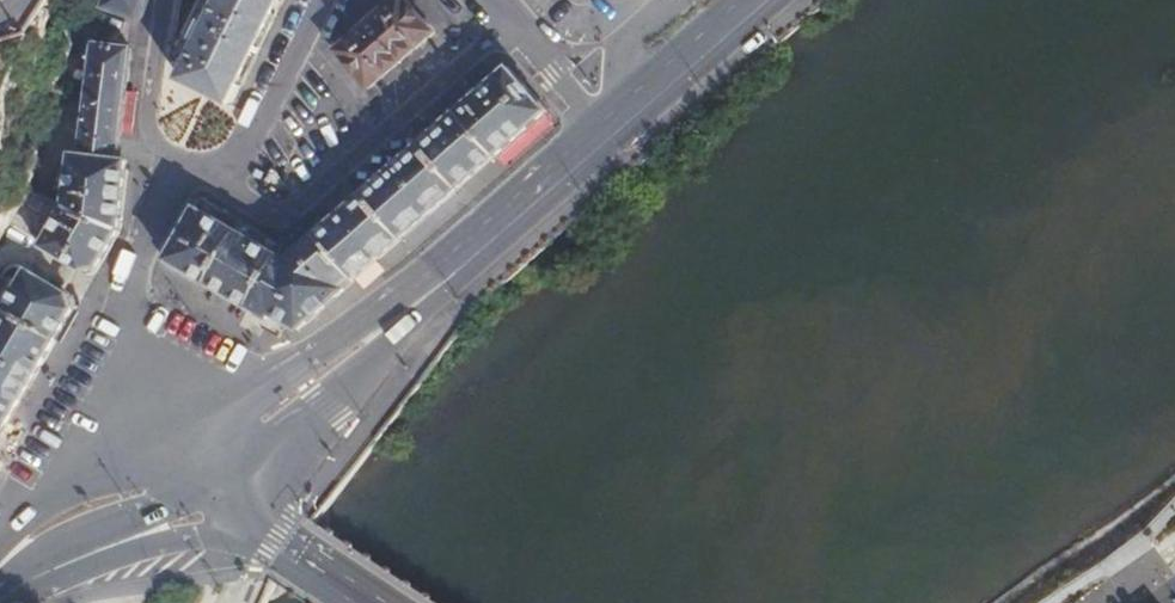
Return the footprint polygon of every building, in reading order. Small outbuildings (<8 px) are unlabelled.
[(100,5),(139,20),(146,0),(102,0),(100,5)] [(182,80),(233,105),(285,0),(220,0),(208,27),(201,22),(197,31),(193,39),(198,43),(182,80)] [(334,52),(370,92),(433,37),(404,0),(395,0),(334,52)] [(70,156),(62,206),(118,233),(127,162),(117,161),(120,135),(122,118),(130,49),(92,45),(78,156),(70,156)] [(508,70),(456,113),(496,160),(521,138),(549,114),(508,70)] [(496,160),(456,113),(418,146),(458,192),(476,177),(496,160)] [(458,192),(418,146),(379,181),(398,202),(408,193),(428,218),(440,207),(458,192)] [(398,202),(379,181),(362,196),(401,242),(428,218),(408,193),(398,202)] [(62,206),(25,188),(7,225),(39,244),(37,247),(92,279),(104,258),(118,233),(62,206)] [(401,242),(362,196),(338,217),(378,262),(401,242)] [(183,272),(204,284),(240,222),(202,199),(166,262),(183,272)] [(378,262),(338,217),(315,237),(355,283),(365,274),(378,262)] [(244,308),(277,255),(282,246),(240,222),(204,284),(223,296),(244,308)] [(355,283),(315,237),(288,260),(277,255),(244,308),(269,323),(274,316),(299,330),(355,283)] [(77,303),(24,272),(15,288),(0,279),(0,310),(54,343),(77,303)] [(54,343),(0,310),(0,421),(6,425),(30,384),(54,343)]
